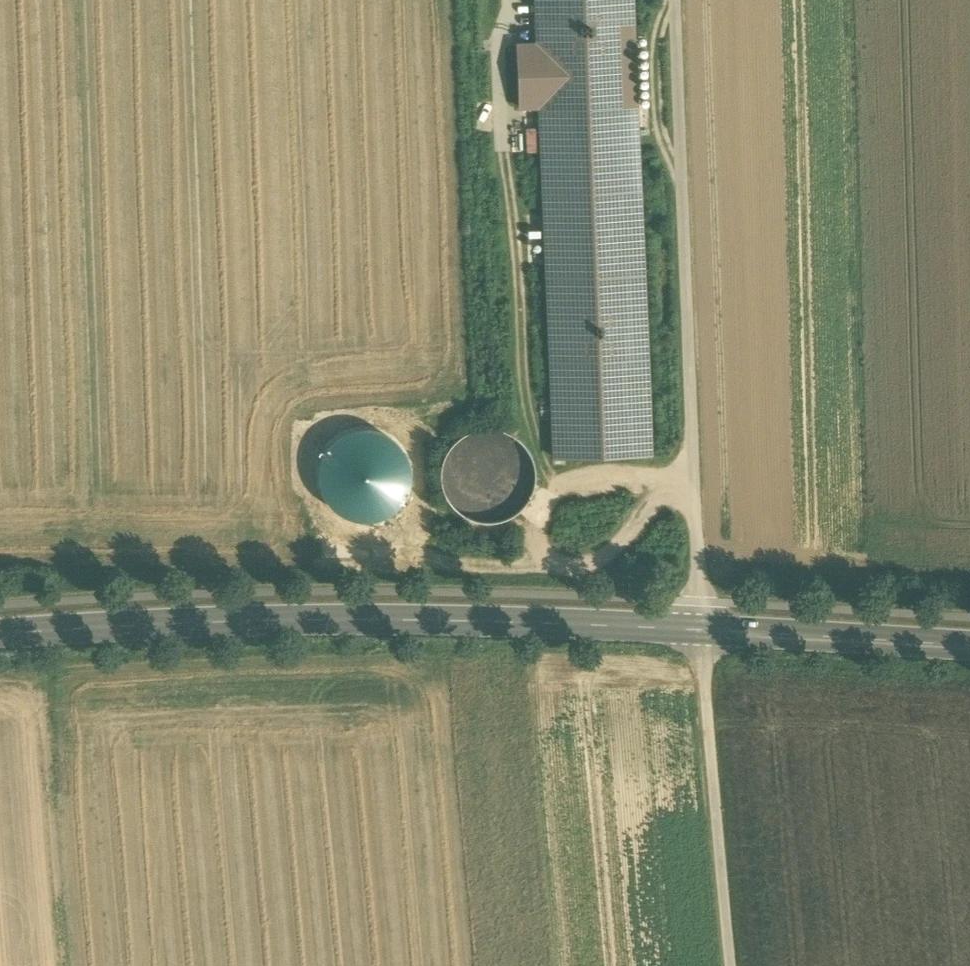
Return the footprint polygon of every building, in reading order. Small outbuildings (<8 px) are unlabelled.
[(637,0),(538,0),(539,37),(516,38),(518,106),(542,105),(557,457),(656,453),(637,0)] [(542,149),(541,126),(526,126),(527,150),(542,149)] [(523,502),(533,483),(533,461),(523,442),(506,429),(485,424),(465,429),(448,442),(439,462),(439,483),(448,502),(465,516),(486,520),(507,515),(523,502)]
